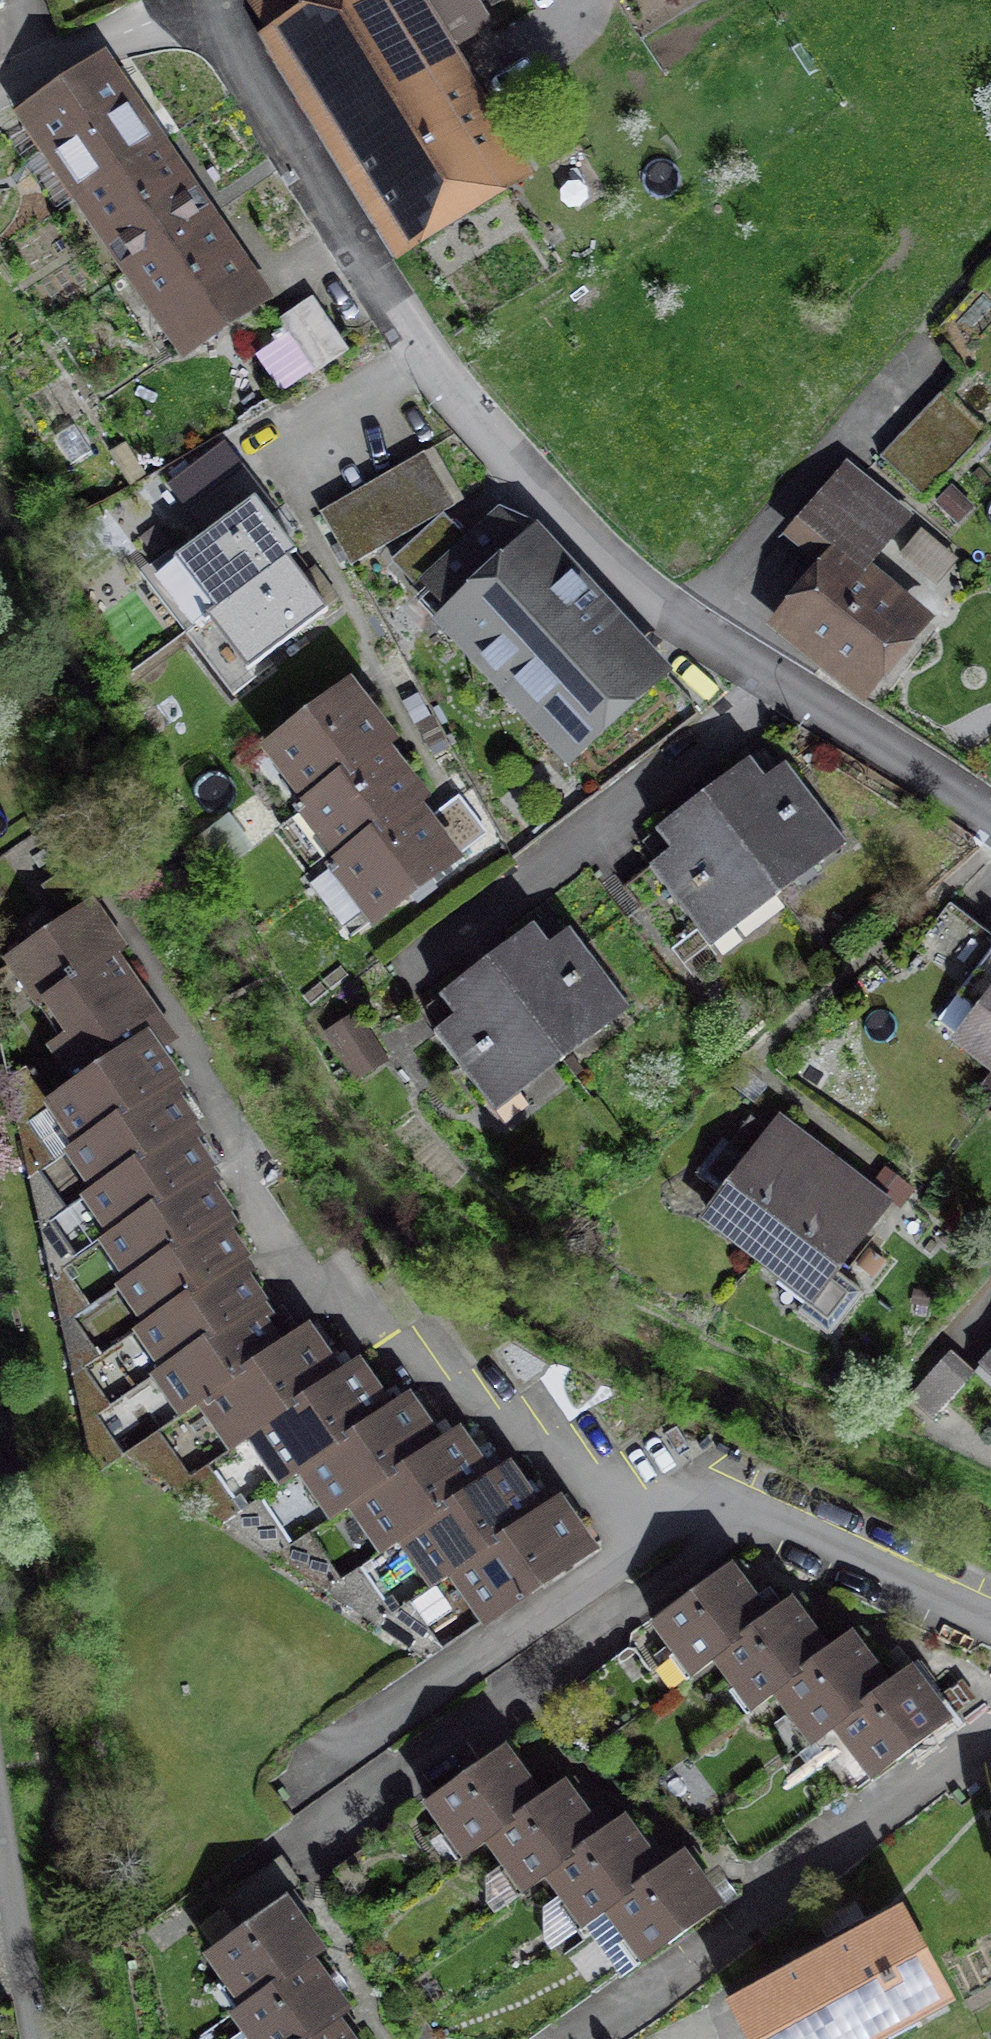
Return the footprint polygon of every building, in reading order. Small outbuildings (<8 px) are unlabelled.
[(15,5),(13,0),(0,0),(0,12),(15,5)] [(271,51),(405,262),(529,184),(412,0),(351,0),(271,51)] [(111,70),(20,132),(183,374),(275,312),(235,254),(188,184),(143,117),(111,70)] [(286,352),(262,368),(283,400),(340,362),(307,314),(275,335),(286,352)] [(926,421),(970,459),(990,436),(945,399),(926,421)] [(970,459),(926,421),(906,444),(951,482),(970,459)] [(932,504),(951,482),(906,444),(888,466),(932,504)] [(225,458),(164,500),(199,550),(257,510),(260,508),(225,458)] [(340,517),(323,526),(351,575),(451,518),(424,470),(405,480),(381,494),(362,504),(340,517)] [(916,527),(848,476),(793,549),(824,573),(767,648),(868,723),(936,631),(873,584),(916,527)] [(209,627),(287,573),(297,566),(257,510),(199,550),(170,571),(209,627)] [(520,548),(497,524),(465,553),(418,596),(441,620),(520,548)] [(465,553),(446,532),(399,575),(418,596),(465,553)] [(430,630),(569,781),(670,689),(531,537),(520,548),(441,620),(430,630)] [(287,573),(209,627),(203,632),(245,691),(329,632),(287,573)] [(316,808),(396,746),(409,736),(364,678),(271,750),(316,808)] [(305,816),(347,870),(426,809),(438,800),(396,746),(316,808),(305,816)] [(700,804),(778,911),(849,860),(793,782),(768,800),(747,770),(700,804)] [(778,911),(700,804),(654,837),(671,860),(651,875),(712,959),(778,911)] [(426,809),(347,870),(339,876),(382,931),(469,864),(426,809)] [(119,953),(89,908),(11,960),(38,1001),(41,1005),(105,963),(119,953)] [(953,915),(928,947),(945,960),(970,929),(953,915)] [(989,944),(970,929),(945,960),(965,975),(989,944)] [(493,971),(570,1071),(635,1021),(574,942),(556,956),(540,935),(493,971)] [(48,1060),(70,1092),(145,1041),(154,1034),(105,963),(41,1005),(68,1046),(48,1060)] [(570,1071),(493,971),(449,1004),(465,1024),(436,1046),(498,1127),(570,1071)] [(990,1085),(990,1002),(951,1053),(990,1085)] [(357,1025),(326,1044),(353,1088),(384,1069),(357,1025)] [(70,1092),(43,1111),(76,1159),(167,1096),(178,1089),(145,1041),(70,1092)] [(64,1167),(88,1203),(183,1138),(192,1132),(167,1096),(76,1159),(64,1167)] [(760,1270),(835,1174),(776,1128),(701,1223),(760,1270)] [(74,1222),(102,1263),(215,1185),(183,1138),(88,1203),(78,1210),(83,1216),(74,1222)] [(895,1221),(835,1174),(760,1270),(819,1316),(895,1221)] [(102,1263),(123,1293),(222,1224),(236,1215),(215,1185),(102,1263)] [(113,1299),(137,1334),(236,1267),(247,1259),(222,1224),(123,1293),(113,1299)] [(131,1339),(161,1383),(257,1317),(266,1311),(236,1267),(137,1334),(131,1339)] [(154,1387),(179,1424),(191,1415),(282,1353),(257,1317),(161,1383),(154,1387)] [(191,1415),(228,1469),(251,1453),(348,1386),(312,1333),(282,1353),(191,1415)] [(939,1437),(989,1376),(958,1352),(909,1413),(939,1437)] [(251,1453),(279,1494),(290,1486),(392,1416),(364,1375),(348,1386),(251,1453)] [(290,1486),(323,1533),(346,1517),(447,1448),(414,1401),(392,1416),(290,1486)] [(346,1517),(380,1567),(400,1553),(494,1489),(459,1439),(447,1448),(346,1517)] [(400,1553),(431,1598),(448,1586),(544,1520),(513,1476),(494,1489),(400,1553)] [(448,1586),(483,1636),(595,1559),(561,1509),(544,1520),(448,1586)] [(776,1630),(737,1578),(657,1636),(696,1689),(716,1674),(776,1630)] [(716,1674),(750,1720),(772,1704),(830,1662),(796,1616),(776,1630),(716,1674)] [(622,1660),(656,1707),(681,1689),(646,1642),(622,1660)] [(772,1704),(810,1756),(833,1739),(890,1698),(851,1646),(830,1662),(772,1704)] [(833,1739),(874,1795),(954,1736),(913,1680),(890,1698),(833,1739)] [(775,1780),(812,1824),(837,1803),(801,1758),(775,1780)] [(541,1811),(502,1759),(423,1817),(462,1869),(481,1855),(541,1811)] [(481,1855),(522,1909),(544,1892),(608,1845),(568,1791),(541,1811),(481,1855)] [(544,1892),(582,1943),(604,1927),(667,1881),(629,1830),(608,1845),(544,1892)] [(604,1927),(643,1979),(728,1916),(690,1864),(667,1881),(604,1927)] [(323,1961),(285,1906),(206,1961),(244,2016),(315,1967),(323,1961)] [(730,2018),(742,2038),(909,2038),(959,2011),(908,1920),(730,2018)] [(545,1967),(576,2012),(603,1995),(572,1949),(545,1967)] [(238,2038),(325,2038),(343,2027),(352,2021),(315,1967),(244,2016),(229,2026),(238,2038)] [(518,1985),(549,2031),(576,2012),(545,1967),(518,1985)] [(549,2031),(518,1985),(492,2003),(516,2038),(537,2038),(549,2031)] [(343,2027),(325,2038),(352,2038),(343,2027)]
